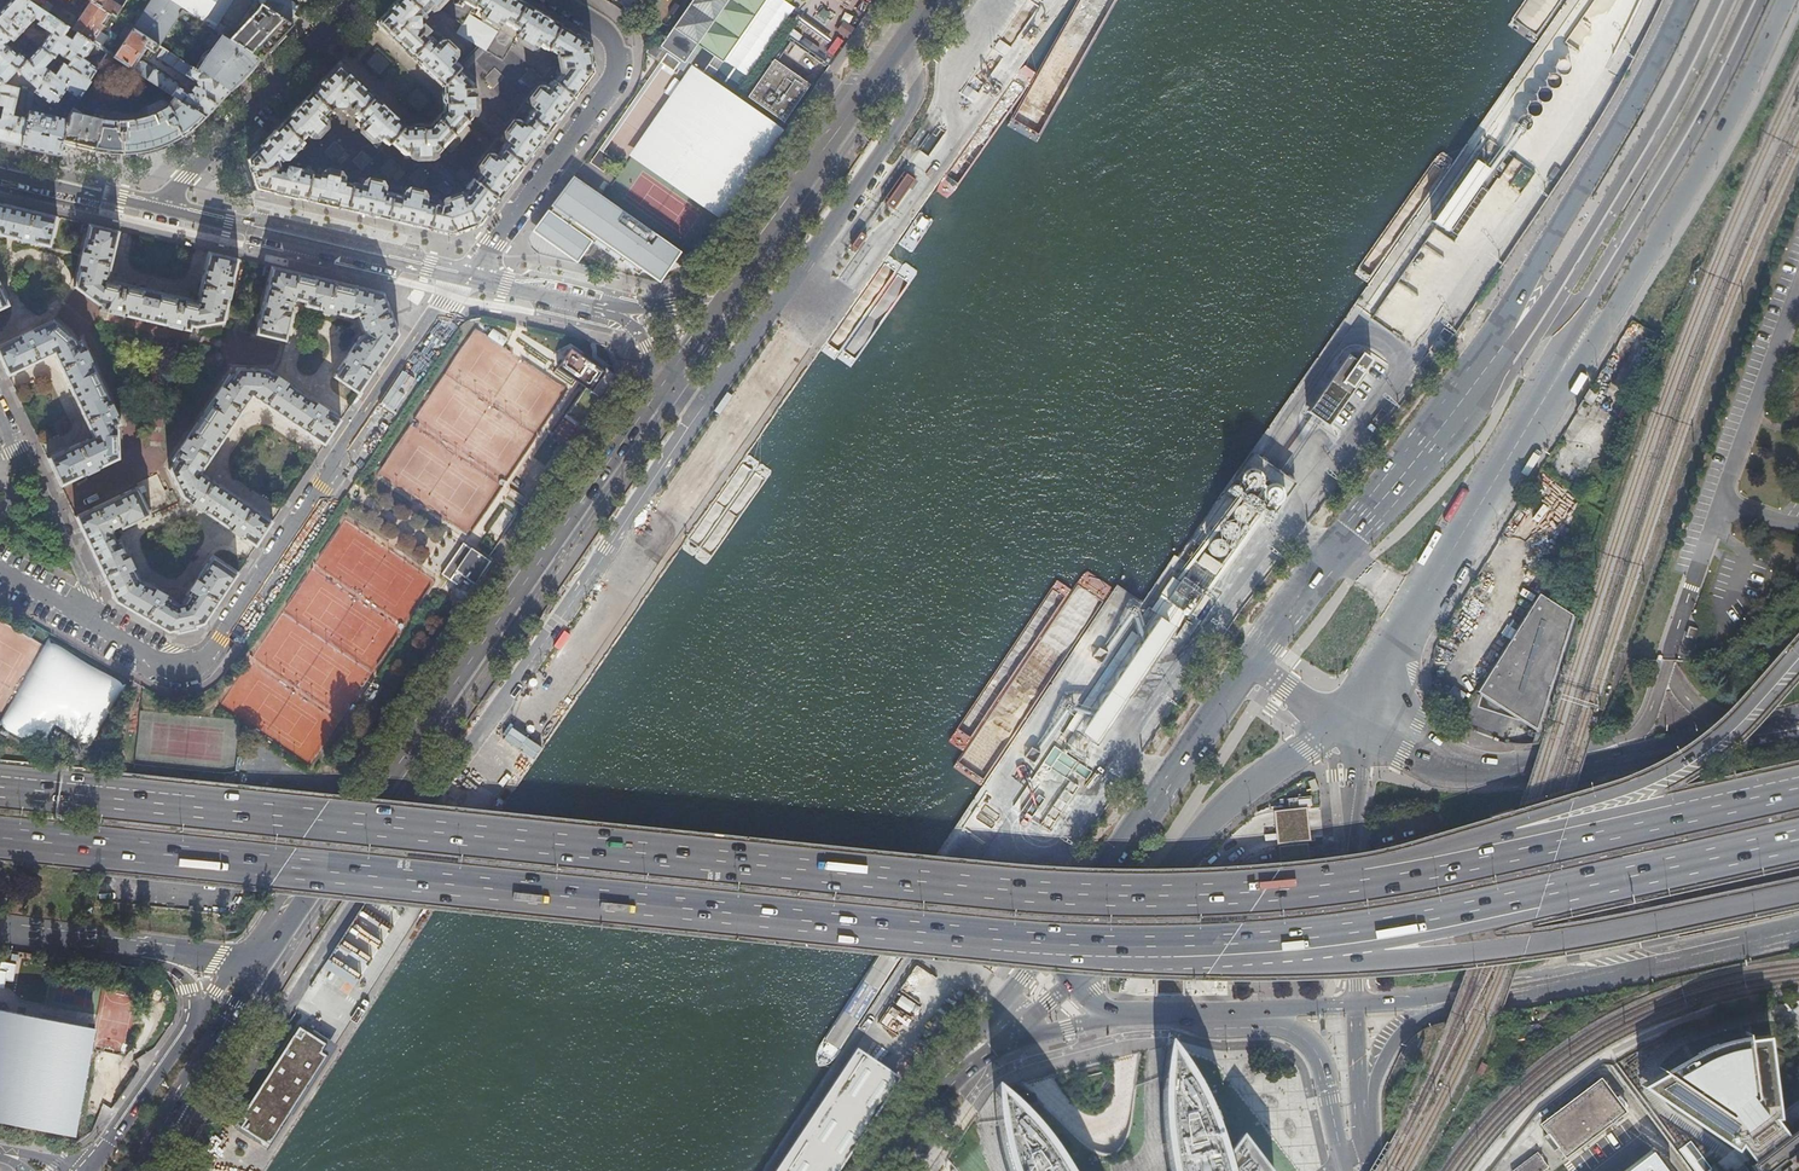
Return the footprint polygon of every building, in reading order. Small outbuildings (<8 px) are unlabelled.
[(48,13),(28,0),(10,0),(8,3),(0,11),(0,29),(9,39),(12,41),(34,18),(39,21),(37,24),(50,33),(39,49),(52,58),(53,59),(57,52),(70,61),(67,67),(89,81),(97,69),(84,60),(94,44),(77,33),(71,41),(64,36),(69,27),(48,13)] [(48,13),(52,6),(43,0),(28,0),(48,13)] [(114,15),(90,0),(81,0),(80,1),(87,5),(71,29),(77,33),(94,44),(113,56),(131,27),(130,26),(114,15)] [(123,0),(122,0),(118,5),(109,0),(90,0),(114,15),(123,0)] [(177,15),(188,12),(169,0),(145,0),(134,18),(135,19),(130,26),(131,27),(157,44),(160,46),(164,40),(163,36),(166,33),(168,34),(173,32),(177,27),(178,20),(175,18),(177,15)] [(188,12),(221,34),(259,58),(280,36),(292,24),(287,21),(263,5),(254,0),(169,0),(188,12)] [(243,164),(246,173),(249,182),(254,180),(256,188),(273,192),(307,200),(343,208),(375,216),(400,222),(443,232),(450,233),(479,223),(501,194),(539,143),(578,92),(593,72),(587,43),(587,42),(573,34),(517,0),(459,0),(457,5),(460,7),(464,2),(475,9),(477,7),(484,12),(482,14),(503,26),(504,32),(513,38),(519,36),(540,48),(542,46),(550,51),(551,49),(563,56),(564,65),(554,78),(553,77),(547,85),(545,84),(530,103),(525,103),(518,112),(520,118),(505,137),(507,139),(502,146),(502,147),(497,154),(494,151),(479,172),(481,173),(477,180),(473,177),(465,187),(469,190),(465,195),(445,206),(438,204),(429,201),(429,198),(405,193),(404,188),(392,185),(388,189),(364,183),(363,186),(353,184),(353,185),(346,183),(346,179),(322,173),(322,176),(314,174),(315,170),(303,167),(303,169),(292,166),(287,167),(287,169),(284,168),(283,170),(282,169),(280,160),(281,159),(283,161),(285,158),(286,159),(290,159),(305,143),(306,144),(312,138),(309,135),(315,129),(318,132),(328,120),(326,119),(332,112),(332,113),(338,107),(343,108),(345,106),(355,117),(354,118),(361,125),(360,126),(378,144),(381,141),(388,147),(391,143),(404,156),(439,156),(475,118),(473,84),(460,71),(463,68),(456,61),(458,59),(439,42),(438,43),(431,37),(430,38),(419,27),(420,26),(419,20),(425,15),(426,16),(441,0),(397,0),(375,23),(382,29),(404,50),(429,72),(442,85),(444,114),(431,128),(404,126),(391,113),(368,91),(343,68),(338,63),(329,73),(297,106),(265,140),(243,164)] [(287,0),(266,0),(263,5),(287,21),(297,6),(287,0)] [(618,2),(625,8),(629,4),(633,8),(637,4),(644,11),(654,0),(620,0),(618,2)] [(690,4),(689,3),(688,5),(689,5),(673,27),(672,27),(671,28),(672,29),(661,44),(693,66),(711,78),(703,72),(714,57),(722,62),(725,58),(766,0),(692,0),(690,4)] [(758,81),(789,37),(805,14),(785,0),(766,0),(725,58),(758,81)] [(153,52),(157,44),(131,27),(113,56),(127,66),(141,44),(153,52)] [(9,39),(0,29),(0,81),(1,83),(3,83),(16,69),(33,85),(29,91),(33,92),(34,91),(48,72),(43,67),(52,58),(39,49),(38,48),(26,61),(18,53),(16,56),(4,44),(9,39)] [(245,74),(259,58),(221,34),(197,71),(229,91),(245,74)] [(758,81),(746,97),(783,123),(810,85),(777,62),(791,43),(823,66),(825,63),(789,37),(758,81)] [(188,94),(187,94),(182,88),(177,88),(179,84),(141,60),(137,60),(131,68),(174,96),(205,117),(217,104),(229,91),(197,71),(162,47),(156,57),(196,81),(197,86),(195,90),(193,90),(191,92),(193,93),(193,94),(188,94)] [(703,72),(711,78),(722,62),(714,57),(703,72)] [(57,61),(48,72),(34,91),(51,104),(55,104),(67,89),(80,98),(90,82),(89,81),(67,67),(57,61)] [(682,82),(631,157),(721,221),(784,130),(711,78),(693,66),(682,82)] [(1,83),(0,87),(0,104),(2,105),(0,114),(0,141),(6,142),(21,146),(27,119),(11,115),(17,87),(3,83),(1,83)] [(29,111),(33,92),(29,91),(28,90),(24,109),(29,111)] [(205,117),(174,96),(168,107),(164,109),(155,113),(145,117),(134,120),(127,121),(114,121),(108,120),(90,115),(82,113),(74,108),(72,111),(70,113),(62,143),(76,146),(95,151),(108,153),(120,154),(126,154),(138,153),(148,150),(156,148),(160,147),(171,142),(178,138),(184,135),(190,130),(194,127),(205,117)] [(29,111),(27,119),(21,146),(41,150),(60,154),(62,143),(70,113),(72,111),(60,108),(58,117),(52,115),(51,116),(29,111)] [(946,160),(920,142),(902,169),(927,187),(946,160)] [(604,172),(609,167),(597,158),(593,163),(604,172)] [(689,258),(574,177),(560,197),(545,218),(537,230),(579,259),(594,236),(652,277),(667,257),(682,268),(689,258)] [(50,247),(57,216),(19,208),(0,203),(0,235),(50,247)] [(100,309),(190,330),(191,326),(195,326),(224,322),(238,259),(226,256),(208,251),(196,300),(108,280),(119,231),(89,224),(74,286),(97,304),(101,305),(100,309)] [(332,376),(358,394),(361,389),(399,333),(382,292),(271,266),(255,333),(286,340),(293,310),(289,309),(290,302),(295,299),(305,302),(304,306),(351,316),(357,314),(359,319),(358,320),(361,329),(363,329),(365,334),(359,336),(332,376)] [(9,306),(0,287),(0,310),(9,306)] [(60,486),(117,459),(117,430),(115,426),(119,425),(81,340),(76,342),(75,339),(53,320),(0,345),(0,358),(2,363),(8,375),(53,354),(91,437),(47,458),(60,486)] [(1355,362),(1347,356),(1306,414),(1326,429),(1363,376),(1361,375),(1371,361),(1361,354),(1355,362)] [(182,497),(255,546),(273,520),(201,472),(251,398),(324,445),(341,419),(267,369),(237,368),(231,375),(230,375),(172,458),(174,460),(169,468),(182,497)] [(176,630),(176,633),(197,628),(196,625),(204,623),(216,605),(238,572),(213,553),(186,594),(187,595),(183,601),(178,602),(172,598),(172,597),(138,577),(133,566),(119,538),(115,540),(111,531),(112,527),(119,524),(121,529),(150,514),(137,486),(75,516),(91,551),(105,579),(115,601),(142,617),(168,631),(176,630)] [(1533,505),(1545,512),(1543,516),(1557,524),(1566,508),(1540,493),(1533,505)] [(1257,512),(1237,498),(1200,551),(1202,553),(1196,562),(1213,575),(1257,512)] [(472,548),(450,579),(456,583),(454,587),(453,587),(453,589),(453,590),(453,593),(453,594),(454,596),(455,597),(455,598),(457,599),(458,599),(459,600),(461,600),(462,600),(463,600),(464,600),(465,599),(467,598),(468,597),(486,570),(484,569),(490,560),(472,548)] [(1210,580),(1191,566),(1169,598),(1189,611),(1210,580)] [(1533,730),(1570,616),(1537,595),(1474,691),(1533,730)] [(1172,620),(1157,610),(1079,728),(1094,738),(1172,620)] [(1297,800),(1297,808),(1311,808),(1311,799),(1297,800)] [(346,930),(325,968),(341,976),(339,979),(353,986),(386,927),(378,922),(374,929),(359,921),(352,933),(346,930)] [(20,991),(22,982),(0,978),(0,988),(20,991)] [(74,1131),(90,1035),(0,1020),(0,1119),(74,1131)] [(234,1127),(267,1148),(326,1055),(319,1051),(325,1043),(299,1026),(234,1127)] [(1752,1159),(1787,1133),(1774,1117),(1778,1116),(1768,1034),(1747,1036),(1747,1032),(1733,1035),(1714,1040),(1694,1049),(1667,1065),(1662,1069),(1680,1082),(1668,1102),(1736,1148),(1739,1143),(1752,1159)] [(1138,1051),(1136,1100),(1132,1125),(1131,1130),(1131,1133),(1130,1136),(1128,1142),(1127,1145),(1126,1150),(1124,1153),(1123,1156),(1121,1158),(1119,1160),(1117,1162),(1116,1163),(1113,1164),(1111,1164),(1109,1164),(1107,1164),(1105,1163),(1103,1163),(1101,1162),(1098,1161),(1094,1158),(1089,1154),(1085,1151),(1081,1148),(1074,1141),(1069,1136),(1064,1131),(1020,1083),(995,1090),(1002,1096),(1011,1104),(1020,1112),(1029,1121),(1037,1130),(1045,1139),(1052,1149),(1059,1159),(1066,1170),(1167,1170),(1166,1165),(1164,1153),(1163,1141),(1161,1129),(1160,1116),(1160,1104),(1160,1092),(1161,1080),(1163,1068),(1165,1056),(1167,1046),(1138,1051)] [(1227,1167),(1225,1160),(1223,1151),(1219,1140),(1215,1128),(1210,1117),(1205,1105),(1200,1095),(1194,1084),(1187,1073),(1181,1064),(1173,1053),(1167,1046),(1165,1056),(1163,1068),(1161,1080),(1160,1092),(1160,1104),(1160,1116),(1161,1129),(1163,1141),(1164,1153),(1166,1165),(1167,1170),(1228,1170),(1227,1167)] [(1138,1051),(1136,1069),(1134,1084),(1130,1115),(1128,1129),(1127,1133),(1124,1140),(1120,1146),(1118,1150),(1116,1152),(1113,1154),(1111,1155),(1108,1155),(1105,1155),(1099,1154),(1093,1151),(1090,1149),(1084,1145),(1073,1135),(1057,1120),(1046,1108),(1039,1102),(1020,1083),(1064,1131),(1069,1136),(1074,1141),(1081,1148),(1085,1151),(1089,1154),(1094,1158),(1098,1161),(1099,1160),(1101,1159),(1102,1159),(1104,1160),(1105,1160),(1106,1161),(1107,1163),(1107,1164),(1109,1164),(1111,1164),(1113,1164),(1116,1163),(1117,1162),(1119,1160),(1121,1158),(1120,1157),(1120,1154),(1121,1153),(1123,1151),(1125,1150),(1126,1150),(1127,1145),(1128,1142),(1130,1136),(1131,1133),(1131,1130),(1132,1125),(1136,1100),(1138,1051)] [(1598,1081),(1589,1088),(1588,1087),(1587,1087),(1587,1088),(1586,1088),(1586,1089),(1587,1090),(1576,1098),(1575,1097),(1574,1097),(1573,1098),(1573,1099),(1574,1099),(1562,1108),(1562,1107),(1561,1107),(1560,1108),(1560,1109),(1553,1115),(1550,1118),(1549,1118),(1548,1117),(1548,1118),(1547,1118),(1547,1119),(1548,1120),(1542,1124),(1565,1154),(1571,1150),(1571,1151),(1573,1151),(1573,1150),(1573,1149),(1577,1146),(1584,1141),(1585,1141),(1586,1141),(1586,1140),(1587,1140),(1586,1139),(1597,1131),(1598,1131),(1598,1132),(1599,1132),(1599,1131),(1600,1131),(1600,1130),(1600,1129),(1599,1129),(1610,1120),(1611,1121),(1612,1121),(1613,1121),(1613,1120),(1613,1119),(1612,1118),(1621,1111),(1622,1113),(1623,1113),(1624,1113),(1624,1112),(1624,1111),(1600,1080),(1600,1079),(1599,1079),(1598,1079),(1597,1080),(1598,1081)] [(1066,1170),(1059,1159),(1052,1149),(1045,1139),(1037,1130),(1029,1121),(1020,1112),(1011,1104),(1002,1096),(995,1090),(994,1091),(994,1099),(995,1112),(996,1124),(998,1136),(1000,1148),(1004,1160),(1007,1170),(1066,1170)] [(946,1160),(956,1165),(958,1168),(961,1170),(1007,1170),(1004,1160),(1000,1148),(998,1136),(996,1124),(995,1112),(994,1099),(994,1091),(946,1160)] [(1787,1133),(1752,1159),(1746,1164),(1751,1170),(1798,1170),(1798,1123),(1787,1133)] [(1240,1140),(1225,1160),(1227,1167),(1228,1170),(1264,1170),(1240,1140)] [(1678,1149),(1695,1170),(1703,1170),(1681,1147),(1678,1149)] [(1623,1170),(1668,1170),(1652,1150),(1623,1170)] [(1537,1153),(1514,1170),(1543,1170),(1548,1167),(1543,1160),(1541,1156),(1540,1156),(1537,1153)] [(946,1160),(953,1168),(955,1170),(961,1170),(958,1168),(956,1165),(946,1160)]
